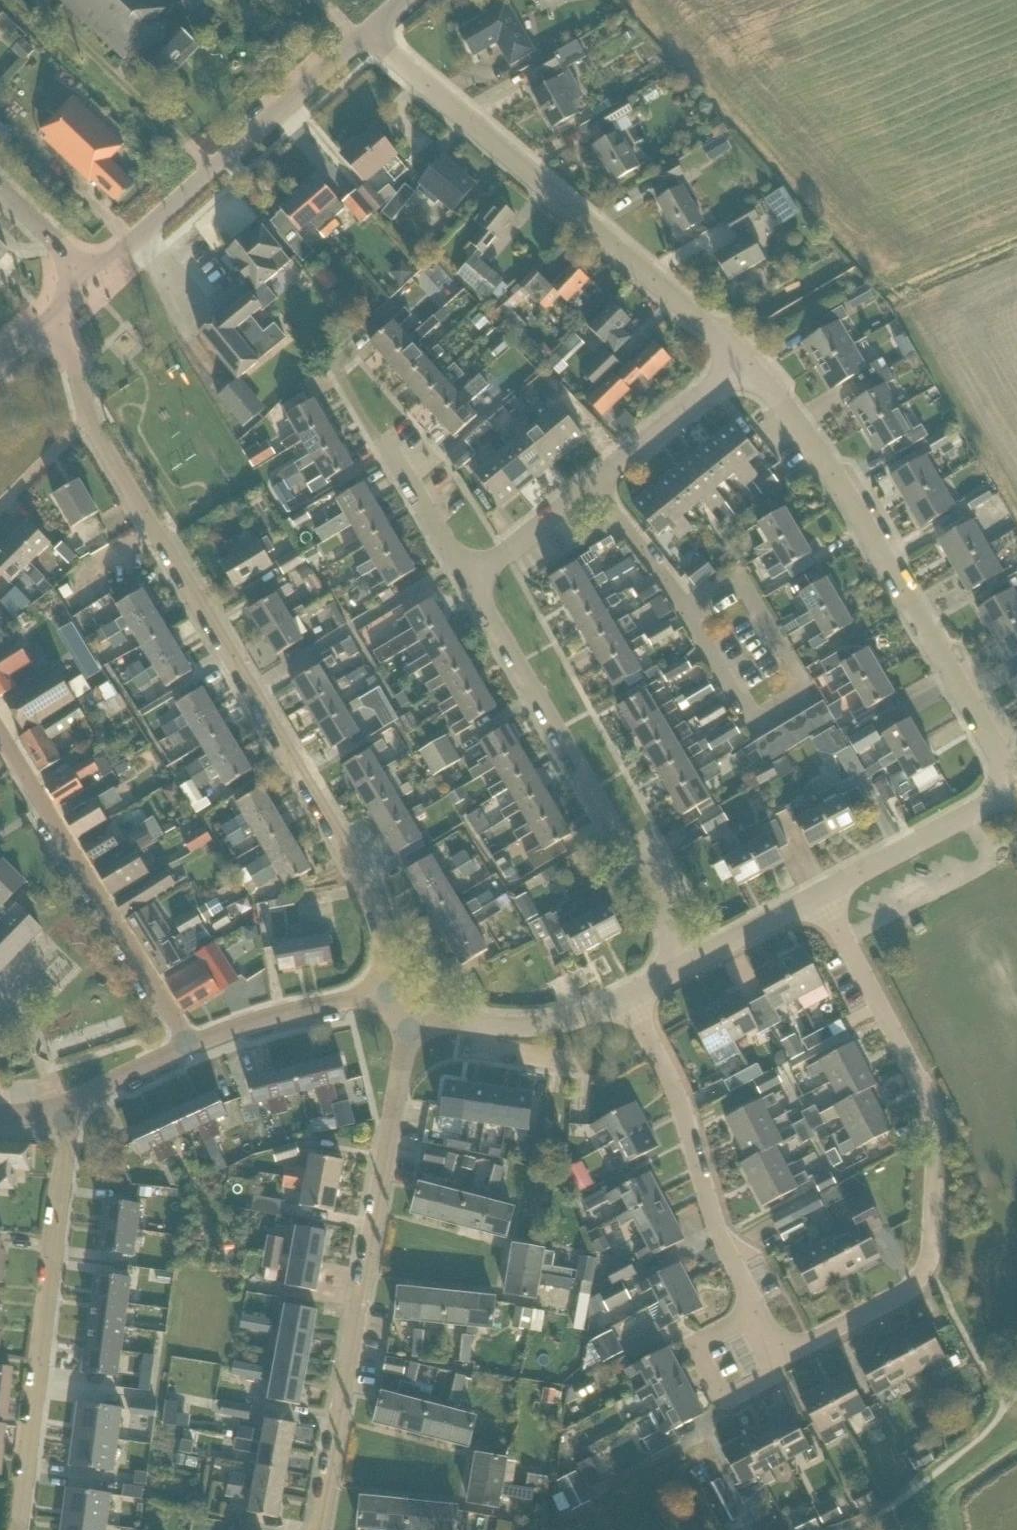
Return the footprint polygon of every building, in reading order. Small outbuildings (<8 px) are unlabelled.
[(165,15),(174,5),(169,0),(62,0),(77,14),(124,58),(135,46),(143,54),(140,57),(161,78),(195,43),(173,22),(173,23),(165,15)] [(534,51),(505,2),(492,9),(493,12),(460,31),(474,56),(498,42),(503,51),(502,51),(510,65),(534,51)] [(14,49),(25,60),(33,52),(22,41),(14,49)] [(564,75),(559,66),(553,54),(533,65),(540,77),(541,76),(546,85),(533,93),(552,128),(577,114),(571,103),(583,97),(569,73),(564,75)] [(642,105),(636,95),(626,101),(626,100),(613,108),(594,119),(601,131),(602,130),(607,139),(594,147),(614,181),(639,167),(618,132),(617,133),(612,124),(632,112),(632,111),(642,105)] [(134,185),(109,160),(124,145),(73,97),(36,136),(86,184),(90,180),(116,204),(134,185)] [(365,181),(392,158),(395,155),(373,129),(342,154),(365,181)] [(724,151),(731,147),(724,134),(717,138),(724,151)] [(472,184),(443,159),(446,156),(445,156),(416,189),(435,205),(439,199),(451,209),(446,215),(447,215),(475,182),(474,181),(472,184)] [(681,187),(675,178),(683,174),(676,162),(657,173),(664,185),(665,184),(670,193),(657,201),(678,236),(702,221),(682,187),(681,187)] [(318,215),(332,232),(340,225),(334,219),(345,209),(318,178),(316,180),(314,179),(307,185),(308,187),(299,194),(318,215)] [(376,194),(367,183),(357,191),(375,212),(396,194),(388,184),(376,194)] [(391,221),(414,193),(404,185),(381,212),(391,221)] [(769,198),(781,226),(801,217),(789,189),(769,198)] [(361,224),(374,212),(356,191),(342,203),(361,224)] [(324,239),(332,232),(318,215),(299,194),(291,201),(289,200),(283,206),(283,208),(281,210),(282,212),(270,222),(277,230),(277,234),(305,265),(316,255),(297,233),(299,232),(299,231),(310,222),(324,239)] [(470,243),(478,250),(473,255),(478,259),(515,216),(498,201),(486,215),(482,212),(474,221),(483,228),(470,243)] [(748,236),(743,227),(759,218),(752,206),(725,221),(732,233),(733,233),(738,241),(714,255),(729,280),(764,260),(750,235),(748,236)] [(250,295),(261,308),(275,297),(264,284),(278,273),(278,272),(291,262),(262,227),(249,238),(248,236),(227,254),(239,269),(238,270),(246,279),(247,278),(256,289),(250,295)] [(504,280),(478,259),(473,255),(457,275),(487,300),(492,294),(502,282),(504,280)] [(400,285),(413,274),(401,261),(389,272),(400,285)] [(424,273),(448,300),(460,290),(436,262),(424,273)] [(577,292),(588,280),(571,264),(550,286),(533,270),(518,285),(527,294),(546,311),(560,296),(567,303),(568,302),(570,304),(575,303),(579,299),(579,294),(577,292)] [(784,283),(790,279),(782,265),(776,269),(784,283)] [(327,292),(339,282),(331,272),(319,282),(327,292)] [(364,298),(373,289),(364,279),(354,288),(364,298)] [(499,299),(509,287),(502,282),(492,294),(499,299)] [(509,309),(527,294),(518,285),(492,307),(516,335),(525,328),(509,309)] [(852,310),(861,305),(854,292),(844,297),(852,310)] [(250,317),(261,308),(250,295),(223,317),(222,316),(200,334),(237,379),(217,396),(244,429),(266,410),(240,378),(259,362),(258,361),(286,338),(269,318),(260,324),(266,331),(264,333),(250,317)] [(614,353),(629,338),(621,329),(630,321),(612,303),(588,328),(607,347),(607,346),(614,353)] [(814,368),(852,346),(839,323),(848,318),(841,307),(809,326),(815,336),(800,344),(814,368)] [(411,342),(408,339),(398,327),(411,316),(405,309),(391,321),(393,324),(370,344),(387,363),(411,342)] [(427,361),(425,358),(417,350),(422,346),(419,342),(440,323),(434,316),(421,327),(408,339),(411,342),(387,363),(403,381),(427,361)] [(510,344),(503,336),(488,350),(495,358),(510,344)] [(542,361),(551,353),(543,343),(534,351),(542,361)] [(648,381),(671,360),(655,343),(632,364),(630,362),(616,375),(614,373),(585,400),(601,416),(629,390),(627,388),(641,375),(648,381)] [(564,363),(573,355),(564,345),(555,354),(561,360),(564,363)] [(443,379),(441,376),(431,365),(444,353),(438,346),(425,358),(427,361),(403,381),(420,400),(443,379)] [(856,389),(883,372),(876,362),(866,368),(852,346),(814,368),(828,391),(850,379),(856,389)] [(596,387),(619,364),(606,352),(583,375),(596,387)] [(559,375),(567,366),(564,363),(561,360),(555,354),(547,362),(559,375)] [(460,398),(457,395),(450,387),(464,375),(454,365),(441,376),(443,379),(420,400),(436,418),(460,398)] [(861,431),(899,408),(885,386),(894,380),(888,369),(883,372),(856,389),(861,398),(847,407),(861,431)] [(460,398),(436,418),(453,437),(476,416),(467,405),(489,385),(480,375),(457,395),(460,398)] [(592,418),(568,389),(557,398),(581,427),(592,418)] [(286,403),(281,407),(287,417),(299,410),(292,399),(286,403)] [(297,434),(282,443),(287,451),(302,442),(300,439),(327,423),(314,401),(311,403),(299,410),(287,417),(297,434)] [(541,420),(567,453),(584,439),(558,407),(548,415),(538,403),(531,408),(541,421),(541,420)] [(899,408),(861,431),(875,454),(889,446),(895,455),(927,436),(921,425),(912,431),(899,408)] [(624,430),(635,421),(627,412),(616,421),(624,430)] [(541,420),(541,421),(531,428),(521,416),(515,422),(551,466),(567,453),(541,420)] [(534,479),(551,466),(515,422),(508,427),(518,439),(508,447),(534,479)] [(300,439),(302,442),(310,455),(295,464),(299,472),(314,463),(313,460),(340,444),(327,423),(300,439)] [(715,437),(751,481),(757,476),(747,464),(758,455),(732,424),(715,437)] [(933,453),(950,443),(944,431),(926,442),(933,453)] [(482,448),(472,435),(465,441),(475,453),(485,466),(475,474),(501,506),(518,492),(482,448)] [(744,487),(751,481),(715,437),(699,451),(724,482),(734,474),(744,487)] [(253,469),(276,455),(266,438),(243,452),(253,469)] [(534,479),(508,447),(498,455),(488,443),(482,448),(518,492),(534,479)] [(313,460),(314,463),(322,477),(307,486),(312,494),(328,484),(326,482),(353,466),(340,444),(313,460)] [(714,490),(724,482),(699,451),(682,464),(730,523),(737,518),(714,490)] [(906,502),(940,482),(925,456),(891,477),(906,502)] [(285,481),(299,472),(295,464),(281,473),(285,481)] [(723,529),(730,523),(682,464),(666,477),(691,509),(701,501),(723,529)] [(761,495),(778,482),(769,470),(752,482),(761,495)] [(273,478),(277,484),(278,485),(284,481),(285,481),(281,473),(273,478)] [(682,517),(691,509),(666,477),(649,491),(685,534),(691,529),(682,517)] [(286,504),(294,499),(284,481),(278,485),(271,489),(282,507),(286,504)] [(54,497),(72,528),(75,527),(85,545),(103,535),(106,533),(96,515),(97,514),(78,482),(54,497)] [(940,482),(906,502),(921,528),(955,507),(940,482)] [(350,523),(377,507),(364,485),(337,501),(345,514),(316,531),(323,543),(336,535),(352,526),(350,523)] [(963,500),(970,511),(993,498),(986,486),(963,500)] [(678,540),(685,534),(649,491),(632,504),(658,536),(668,528),(678,540)] [(236,517),(249,509),(243,500),(231,507),(236,517)] [(362,544),(389,528),(377,507),(350,523),(352,526),(360,539),(344,548),(349,556),(364,547),(362,544)] [(305,508),(290,518),(296,528),(312,519),(305,508)] [(771,547),(798,531),(785,509),(758,525),(768,543),(754,551),(759,559),(773,551),(771,547)] [(953,567),(987,547),(972,521),(938,541),(953,567)] [(29,564),(49,544),(27,523),(8,542),(29,564)] [(375,565),(402,549),(389,528),(362,544),(364,547),(372,561),(357,570),(362,578),(377,569),(375,565)] [(781,564),(767,573),(771,581),(788,571),(786,568),(807,556),(811,554),(810,552),(798,531),(771,547),(773,551),(781,564)] [(593,554),(614,542),(608,532),(587,544),(593,554)] [(274,550),(267,538),(258,543),(257,542),(221,563),(235,587),(271,566),(265,556),(274,550)] [(29,564),(8,542),(0,550),(0,574),(9,583),(22,571),(36,586),(44,579),(29,564)] [(69,565),(78,557),(62,542),(54,550),(69,565)] [(85,545),(75,551),(80,560),(90,553),(85,545)] [(987,547),(953,567),(968,592),(1002,572),(987,547)] [(316,549),(304,556),(308,564),(320,557),(316,549)] [(375,565),(377,569),(385,582),(370,591),(374,599),(379,596),(382,603),(394,596),(389,587),(415,571),(402,549),(375,565)] [(298,567),(306,563),(298,550),(276,563),(283,576),(298,567)] [(588,582),(595,578),(587,565),(595,560),(590,552),(574,562),(576,564),(550,580),(563,602),(590,586),(588,582)] [(788,571),(792,578),(813,565),(807,556),(786,568),(788,571)] [(703,557),(684,572),(696,587),(715,572),(703,557)] [(635,566),(630,558),(604,573),(609,582),(635,566)] [(313,575),(306,563),(298,567),(305,579),(313,575)] [(602,607),(600,604),(593,590),(608,581),(603,573),(595,578),(588,582),(590,586),(563,602),(576,623),(602,607)] [(788,584),(794,594),(811,585),(805,574),(788,584)] [(638,596),(655,586),(650,576),(632,587),(636,593),(638,596)] [(812,617),(839,602),(826,580),(799,595),(809,613),(795,621),(800,629),(814,621),(812,617)] [(290,618),(288,615),(280,601),(294,592),(289,584),(274,594),(276,596),(250,612),(263,634),(290,618)] [(64,599),(73,594),(67,585),(59,590),(64,599)] [(615,628),(613,625),(605,612),(636,593),(632,587),(616,596),(616,595),(600,604),(602,607),(576,623),(588,644),(615,628)] [(13,618),(30,602),(16,588),(1,602),(13,618)] [(1016,621),(1016,598),(1012,590),(978,610),(993,635),(1016,621)] [(107,640),(121,632),(129,627),(155,612),(142,591),(117,606),(123,617),(87,639),(93,649),(107,640)] [(332,600),(327,592),(303,607),(308,615),(332,600)] [(659,620),(671,612),(662,596),(650,603),(659,620)] [(418,638),(445,622),(432,601),(405,617),(413,629),(373,652),(380,665),(405,651),(420,642),(418,638)] [(339,628),(346,624),(333,602),(326,607),(339,628)] [(812,617),(814,621),(822,634),(808,643),(813,651),(828,642),(827,639),(852,624),(839,602),(812,617)] [(290,618),(263,634),(276,656),(303,640),(302,637),(293,623),(299,619),(307,614),(302,607),(302,606),(288,615),(290,618)] [(141,647),(167,632),(155,612),(129,627),(141,647)] [(628,650),(626,646),(621,638),(636,629),(628,616),(613,625),(615,628),(588,644),(601,666),(628,650)] [(993,635),(1008,661),(1016,655),(1016,621),(993,635)] [(431,660),(458,644),(445,622),(418,638),(420,642),(428,655),(404,669),(409,677),(433,663),(431,660)] [(652,647),(674,633),(667,622),(645,635),(652,647)] [(121,632),(107,640),(113,650),(127,642),(121,632)] [(153,667),(179,652),(167,632),(141,647),(153,667)] [(15,637),(0,647),(0,698),(17,687),(16,687),(37,674),(15,637)] [(66,645),(73,657),(87,648),(80,637),(66,645)] [(628,650),(601,666),(614,687),(641,671),(631,654),(646,645),(641,637),(626,646),(628,650)] [(342,645),(343,647),(349,659),(359,654),(351,640),(342,645)] [(443,681),(470,665),(458,644),(431,660),(433,663),(441,676),(425,685),(430,693),(445,684),(443,681)] [(854,688),(881,672),(868,650),(851,660),(844,649),(820,663),(827,674),(841,666),(851,683),(837,691),(842,699),(856,691),(854,688)] [(179,652),(153,667),(146,672),(152,681),(159,676),(166,688),(192,673),(179,652)] [(333,690),(331,686),(323,673),(337,664),(332,656),(317,665),(318,668),(293,683),(306,706),(333,690)] [(667,682),(691,668),(685,658),(660,672),(667,682)] [(126,670),(132,680),(146,672),(140,662),(126,670)] [(456,702),(483,686),(470,665),(443,681),(445,684),(453,698),(438,707),(443,715),(458,706),(456,702)] [(345,678),(350,686),(368,675),(363,667),(345,678)] [(65,686),(54,668),(4,700),(25,733),(75,702),(74,700),(91,690),(82,675),(65,686)] [(152,681),(146,672),(132,680),(138,690),(152,682),(152,681)] [(854,688),(856,691),(864,705),(850,713),(859,728),(889,711),(883,701),(894,694),(881,672),(854,688)] [(346,711),(344,708),(336,694),(350,686),(345,678),(331,686),(333,690),(306,706),(319,727),(346,711)] [(659,713),(657,710),(649,697),(664,688),(660,680),(643,689),(645,692),(619,708),(632,730),(659,713)] [(689,706),(713,692),(707,681),(683,696),(689,706)] [(456,702),(458,706),(466,719),(451,728),(455,736),(472,726),(470,724),(496,708),(483,686),(456,702)] [(181,731),(189,726),(214,710),(202,690),(176,705),(183,716),(175,721),(181,731)] [(402,708),(410,703),(403,692),(395,697),(402,708)] [(346,711),(319,727),(332,749),(359,733),(348,716),(363,708),(358,700),(344,708),(346,711)] [(672,735),(670,731),(662,718),(677,709),(672,701),(657,710),(659,713),(632,730),(645,751),(672,735)] [(702,728),(727,713),(720,702),(695,716),(702,728)] [(813,708),(825,728),(835,722),(823,702),(813,708)] [(49,741),(85,718),(76,703),(41,727),(19,739),(39,773),(61,760),(49,741)] [(374,712),(384,728),(394,722),(398,720),(388,703),(374,712)] [(815,734),(825,728),(813,708),(803,713),(815,734)] [(167,739),(173,749),(195,736),(201,746),(227,730),(214,710),(189,726),(181,731),(167,739)] [(408,733),(420,727),(411,712),(400,719),(408,733)] [(805,740),(815,734),(803,713),(793,719),(805,740)] [(795,746),(805,740),(793,719),(783,725),(795,746)] [(895,758),(922,742),(909,720),(882,736),(893,753),(878,762),(883,770),(897,761),(895,758)] [(167,739),(181,731),(175,721),(161,729),(167,739)] [(684,756),(682,753),(677,744),(692,735),(685,722),(670,731),(672,735),(645,751),(657,772),(684,756)] [(733,723),(705,740),(711,751),(740,734),(733,723)] [(785,752),(795,746),(783,725),(773,731),(785,752)] [(846,747),(834,726),(811,740),(817,751),(833,755),(846,747)] [(846,740),(853,736),(847,726),(840,730),(846,740)] [(493,765),(520,749),(507,727),(480,743),(488,756),(477,762),(479,765),(469,771),(474,781),(495,768),(493,765)] [(857,752),(879,739),(872,728),(850,741),(857,752)] [(191,779),(239,751),(227,730),(201,746),(207,756),(185,769),(191,779)] [(775,758),(785,752),(773,731),(763,737),(775,758)] [(426,765),(454,748),(446,736),(418,752),(426,765)] [(765,764),(775,758),(763,737),(753,743),(765,764)] [(383,774),(381,771),(373,757),(387,749),(382,741),(367,749),(369,752),(343,767),(356,790),(383,774)] [(895,758),(897,761),(905,775),(891,783),(896,791),(911,782),(909,780),(935,765),(922,742),(895,758)] [(697,777),(695,774),(687,761),(702,752),(697,744),(682,753),(684,756),(657,772),(670,793),(697,777)] [(849,746),(836,754),(851,779),(864,771),(849,746)] [(454,748),(426,765),(433,777),(461,760),(454,748)] [(506,786),(533,771),(520,749),(493,765),(495,768),(503,782),(488,791),(493,799),(508,790),(506,786)] [(239,751),(191,779),(197,789),(219,776),(226,787),(251,771),(239,751)] [(113,772),(102,752),(91,759),(45,787),(58,807),(84,791),(79,783),(98,771),(103,778),(113,772)] [(119,775),(129,769),(125,762),(114,768),(119,775)] [(396,796),(394,792),(386,779),(400,770),(395,762),(381,771),(383,774),(356,790),(369,811),(396,796)] [(753,771),(760,785),(777,777),(770,763),(753,771)] [(697,777),(670,793),(683,815),(696,807),(710,799),(700,782),(715,773),(710,765),(695,774),(697,777)] [(518,808),(546,792),(533,771),(506,786),(508,790),(516,803),(500,812),(505,820),(520,811),(518,808)] [(884,803),(896,797),(885,779),(874,785),(884,803)] [(191,807),(203,800),(191,780),(179,787),(191,807)] [(162,790),(168,798),(173,799),(182,794),(174,782),(162,790)] [(409,817),(407,814),(399,800),(413,792),(408,784),(394,792),(396,796),(369,811),(382,833),(409,817)] [(818,809),(833,837),(856,824),(849,812),(865,803),(858,788),(841,797),(836,786),(817,796),(811,784),(803,789),(807,796),(815,811),(818,809)] [(453,807),(468,797),(461,787),(447,797),(453,807)] [(113,806),(121,800),(115,789),(94,801),(65,818),(77,839),(106,822),(101,813),(113,806)] [(227,838),(274,809),(262,789),(236,804),(243,815),(221,828),(227,838)] [(531,829),(558,813),(546,792),(518,808),(520,811),(528,824),(513,833),(518,841),(533,832),(531,829)] [(702,817),(716,808),(710,799),(696,807),(702,817)] [(818,809),(815,811),(801,818),(793,804),(785,808),(793,824),(796,822),(810,849),(833,837),(818,809)] [(409,817),(382,833),(395,855),(422,839),(412,822),(426,814),(421,806),(407,814),(409,817)] [(706,835),(728,822),(719,807),(716,808),(702,817),(697,820),(706,835)] [(261,845),(287,830),(274,809),(227,838),(233,848),(255,835),(261,845)] [(489,826),(479,811),(467,818),(477,834),(489,826)] [(531,829),(533,832),(541,846),(526,855),(535,871),(567,851),(561,841),(571,835),(558,813),(531,829)] [(111,858),(115,866),(137,853),(136,852),(164,835),(153,817),(140,824),(144,831),(128,840),(118,846),(108,829),(81,845),(94,866),(110,857),(111,858)] [(166,834),(175,829),(172,822),(162,827),(166,834)] [(746,847),(760,875),(783,863),(776,849),(787,844),(775,823),(764,829),(768,836),(751,845),(743,830),(735,835),(743,849),(746,847)] [(191,854),(212,841),(204,827),(183,840),(191,854)] [(241,884),(299,850),(287,830),(261,845),(268,855),(236,875),(241,884)] [(490,853),(501,846),(492,833),(481,840),(490,853)] [(746,847),(743,849),(728,856),(721,842),(713,846),(721,862),(724,860),(738,887),(760,875),(746,847)] [(299,850),(241,884),(243,887),(244,886),(249,894),(279,875),(286,886),(311,870),(299,850)] [(458,869),(470,861),(464,851),(452,859),(458,869)] [(115,866),(111,858),(95,868),(113,898),(150,876),(137,854),(116,867),(115,866)] [(499,868),(507,863),(501,854),(494,858),(499,868)] [(405,872),(418,893),(443,877),(431,857),(405,872)] [(41,930),(17,906),(9,914),(2,906),(25,883),(3,861),(0,865),(0,972),(41,930)] [(470,861),(458,869),(464,879),(476,871),(470,861)] [(506,879),(516,872),(510,861),(507,863),(499,868),(506,879)] [(124,917),(175,885),(167,871),(116,903),(124,917)] [(430,913),(456,898),(443,877),(418,893),(430,913)] [(482,909),(495,901),(489,891),(475,900),(481,910),(482,909)] [(538,914),(527,892),(515,899),(526,921),(538,914)] [(295,905),(293,893),(278,896),(280,908),(295,905)] [(456,898),(430,913),(442,933),(468,918),(481,910),(475,900),(462,908),(456,898)] [(585,917),(599,944),(622,932),(607,905),(590,914),(582,900),(573,904),(576,909),(581,919),(585,917)] [(502,912),(495,901),(482,909),(488,920),(502,912)] [(158,947),(175,937),(153,904),(126,920),(134,933),(135,933),(150,958),(161,952),(158,947)] [(214,917),(206,904),(198,909),(205,922),(214,917)] [(540,919),(559,956),(572,949),(576,956),(599,944),(585,917),(581,919),(576,909),(562,917),(559,911),(551,916),(550,914),(540,919)] [(181,935),(192,929),(202,923),(195,912),(174,924),(181,935)] [(231,923),(224,912),(210,919),(216,931),(231,923)] [(468,918),(442,933),(455,954),(480,939),(468,918)] [(298,925),(306,967),(332,962),(327,936),(308,939),(305,923),(298,925)] [(279,972),(306,967),(298,925),(291,926),(293,942),(274,946),(279,972)] [(247,941),(259,938),(256,926),(244,928),(247,941)] [(161,952),(150,958),(160,974),(195,954),(193,951),(201,946),(191,931),(177,939),(176,938),(175,939),(175,937),(158,947),(161,952)] [(185,1013),(238,981),(228,966),(214,945),(197,956),(200,961),(166,981),(185,1013)] [(778,959),(798,998),(799,998),(805,1010),(829,998),(822,986),(802,947),(778,959)] [(775,1011),(798,998),(778,959),(753,972),(766,996),(756,1001),(770,1028),(781,1022),(775,1011)] [(770,1028),(756,1001),(746,1007),(737,990),(713,1003),(733,1042),(757,1029),(759,1034),(770,1028)] [(733,1042),(713,1003),(689,1016),(716,1067),(740,1054),(733,1042)] [(808,1051),(834,1038),(828,1027),(802,1041),(808,1051)] [(791,1061),(805,1053),(795,1034),(781,1042),(791,1061)] [(830,1083),(864,1064),(853,1043),(819,1061),(819,1062),(806,1069),(811,1077),(824,1071),(830,1083)] [(788,1062),(782,1051),(776,1055),(774,1061),(777,1068),(788,1062)] [(317,1063),(327,1103),(337,1100),(333,1085),(347,1081),(346,1076),(341,1057),(317,1063)] [(321,1104),(327,1103),(317,1063),(294,1068),(300,1093),(317,1089),(321,1104)] [(869,1089),(869,1090),(876,1086),(864,1064),(830,1083),(841,1103),(841,1104),(869,1089)] [(729,1093),(763,1075),(757,1065),(724,1082),(729,1093)] [(284,1097),(300,1093),(294,1068),(271,1074),(281,1114),(288,1112),(284,1097)] [(777,1076),(775,1072),(754,1083),(759,1094),(781,1082),(777,1076)] [(272,1116),(281,1114),(271,1074),(247,1080),(254,1105),(269,1101),(272,1116)] [(446,1082),(440,1118),(463,1121),(468,1085),(446,1082)] [(468,1085),(463,1121),(484,1124),(489,1088),(468,1085)] [(489,1088),(484,1124),(505,1128),(511,1092),(489,1088)] [(880,1110),(869,1090),(869,1089),(841,1104),(841,1103),(834,1107),(845,1128),(880,1110)] [(217,1092),(194,1102),(212,1140),(220,1136),(214,1121),(227,1115),(217,1092)] [(511,1092),(505,1128),(528,1131),(533,1095),(511,1092)] [(737,1140),(771,1122),(765,1110),(778,1103),(773,1094),(760,1101),(760,1100),(725,1119),(737,1140)] [(615,1142),(646,1125),(634,1102),(631,1104),(630,1101),(626,1100),(619,1104),(618,1107),(620,1110),(591,1126),(596,1134),(608,1128),(615,1142)] [(206,1142),(212,1140),(194,1102),(173,1112),(183,1135),(199,1128),(206,1142)] [(327,1103),(321,1104),(324,1116),(333,1114),(330,1102),(327,1103)] [(355,1124),(352,1113),(347,1114),(344,1102),(333,1105),(339,1129),(355,1124)] [(806,1122),(819,1115),(815,1106),(802,1113),(805,1119),(806,1122)] [(880,1110),(845,1128),(851,1139),(839,1146),(844,1155),(856,1149),(891,1131),(880,1110)] [(168,1142),(183,1135),(173,1112),(151,1122),(168,1159),(175,1157),(168,1142)] [(557,1124),(558,1116),(550,1115),(549,1123),(557,1124)] [(811,1131),(824,1124),(819,1115),(806,1122),(810,1128),(811,1131)] [(810,1128),(806,1122),(805,1119),(793,1126),(797,1135),(810,1128)] [(160,1163),(168,1159),(151,1122),(129,1132),(140,1155),(154,1149),(160,1163)] [(775,1146),(775,1147),(782,1143),(771,1122),(737,1140),(747,1160),(748,1161),(775,1146)] [(256,1148),(268,1144),(261,1124),(249,1128),(256,1148)] [(646,1125),(615,1142),(622,1155),(610,1162),(615,1170),(658,1148),(646,1125)] [(815,1136),(811,1131),(810,1128),(797,1135),(802,1143),(815,1136)] [(535,1163),(539,1139),(527,1137),(524,1161),(535,1163)] [(448,1140),(446,1148),(458,1151),(460,1143),(448,1140)] [(563,1157),(566,1145),(547,1142),(546,1155),(563,1157)] [(29,1145),(0,1143),(0,1189),(11,1190),(12,1171),(27,1172),(29,1145)] [(276,1164),(299,1157),(296,1143),(272,1149),(276,1164)] [(460,1143),(458,1151),(470,1153),(471,1145),(460,1143)] [(786,1167),(775,1147),(775,1146),(748,1161),(747,1160),(740,1164),(752,1185),(786,1167)] [(833,1168),(843,1163),(835,1148),(825,1153),(833,1168)] [(444,1166),(446,1153),(427,1149),(424,1162),(444,1166)] [(490,1149),(489,1157),(500,1159),(502,1151),(490,1149)] [(502,1151),(500,1159),(512,1161),(514,1153),(502,1151)] [(284,1177),(338,1187),(343,1161),(321,1157),(322,1153),(313,1152),(312,1155),(311,1155),(308,1171),(286,1167),(284,1177)] [(445,1167),(454,1169),(457,1156),(448,1154),(445,1167)] [(472,1171),(476,1159),(464,1156),(461,1168),(472,1171)] [(491,1178),(500,1181),(504,1168),(494,1165),(491,1178)] [(451,1182),(454,1169),(445,1167),(441,1180),(451,1182)] [(786,1167),(752,1185),(763,1207),(797,1188),(809,1181),(805,1172),(792,1179),(786,1167)] [(820,1194),(837,1185),(831,1172),(813,1181),(820,1194)] [(629,1211),(661,1195),(649,1173),(621,1188),(617,1181),(581,1200),(587,1212),(609,1201),(610,1204),(622,1198),(629,1211)] [(585,1175),(572,1182),(578,1193),(591,1187),(585,1175)] [(338,1187),(284,1177),(283,1187),(304,1191),(301,1206),(303,1207),(302,1210),(311,1212),(312,1208),(334,1212),(338,1187)] [(820,1195),(826,1206),(861,1187),(856,1177),(820,1195)] [(497,1194),(500,1181),(491,1178),(488,1190),(487,1192),(492,1193),(482,1231),(505,1238),(513,1209),(499,1205),(502,1195),(497,1194)] [(436,1219),(444,1191),(420,1185),(412,1213),(436,1219)] [(151,1196),(152,1187),(140,1186),(140,1195),(151,1196)] [(487,1192),(488,1190),(479,1188),(476,1199),(467,1197),(459,1226),(482,1231),(492,1193),(487,1192)] [(459,1226),(467,1197),(444,1191),(436,1219),(459,1226)] [(838,1235),(857,1270),(880,1258),(867,1234),(883,1225),(866,1192),(844,1204),(855,1226),(842,1233),(838,1235)] [(786,1210),(792,1222),(794,1221),(800,1218),(823,1206),(816,1194),(786,1210)] [(641,1234),(672,1218),(661,1195),(629,1211),(617,1217),(622,1226),(634,1220),(641,1234)] [(268,1199),(266,1212),(278,1215),(281,1201),(268,1199)] [(104,1201),(101,1226),(137,1231),(140,1206),(104,1201)] [(672,1218),(641,1234),(648,1247),(637,1254),(641,1263),(684,1240),(672,1218)] [(792,1222),(777,1229),(783,1242),(806,1230),(800,1218),(794,1221),(792,1222)] [(838,1235),(842,1233),(836,1222),(827,1227),(833,1238),(816,1247),(834,1282),(857,1270),(838,1235)] [(133,1255),(137,1231),(101,1226),(98,1251),(133,1255)] [(293,1257),(321,1262),(326,1233),(298,1228),(293,1257)] [(266,1252),(281,1255),(284,1239),(269,1237),(266,1252)] [(598,1254),(610,1247),(605,1237),(593,1243),(598,1254)] [(834,1282),(816,1247),(799,1255),(793,1244),(784,1249),(790,1260),(793,1259),(811,1294),(834,1282)] [(539,1275),(548,1276),(571,1280),(573,1270),(552,1267),(554,1253),(514,1246),(510,1270),(539,1275)] [(264,1268),(278,1271),(281,1255),(266,1252),(264,1268)] [(593,1283),(597,1259),(580,1256),(575,1280),(582,1281),(593,1283)] [(321,1262),(293,1257),(287,1286),(315,1291),(321,1262)] [(613,1287),(636,1275),(627,1258),(604,1270),(613,1287)] [(660,1302),(691,1286),(679,1263),(636,1286),(640,1295),(652,1289),(660,1302)] [(548,1276),(539,1275),(510,1270),(506,1294),(535,1299),(538,1285),(569,1290),(571,1280),(548,1276)] [(158,1273),(157,1282),(170,1284),(171,1274),(158,1273)] [(92,1299),(127,1304),(131,1279),(95,1274),(92,1299)] [(585,1295),(590,1296),(593,1283),(582,1281),(580,1294),(585,1295)] [(608,1312),(630,1299),(622,1284),(599,1296),(608,1312)] [(691,1286),(660,1302),(667,1316),(655,1322),(659,1331),(703,1308),(691,1286)] [(420,1321),(423,1291),(399,1289),(396,1318),(420,1321)] [(444,1323),(447,1294),(423,1291),(420,1321),(444,1323)] [(468,1326),(470,1296),(447,1294),(444,1323),(468,1326)] [(588,1312),(590,1296),(585,1295),(580,1294),(577,1310),(588,1312)] [(470,1296),(468,1326),(492,1328),(495,1298),(470,1296)] [(599,1296),(592,1300),(590,1320),(607,1311),(599,1296)] [(127,1304),(92,1299),(88,1323),(124,1328),(127,1304)] [(312,1335),(316,1311),(287,1306),(282,1330),(312,1335)] [(528,1330),(532,1310),(516,1307),(512,1327),(528,1330)] [(257,1320),(242,1317),(239,1329),(255,1332),(257,1320)] [(271,1335),(273,1323),(257,1320),(255,1332),(271,1335)] [(85,1347),(121,1352),(124,1328),(88,1323),(85,1347)] [(902,1335),(921,1371),(939,1361),(944,1372),(954,1367),(948,1356),(944,1358),(925,1323),(902,1335)] [(278,1353),(307,1358),(312,1335),(282,1330),(278,1353)] [(413,1344),(423,1345),(424,1331),(415,1330),(413,1344)] [(591,1342),(602,1364),(624,1352),(612,1330),(591,1342)] [(460,1348),(470,1349),(471,1336),(462,1335),(460,1348)] [(904,1380),(921,1371),(902,1335),(880,1347),(899,1383),(895,1385),(901,1396),(910,1391),(904,1380)] [(423,1345),(413,1344),(412,1357),(422,1358),(423,1345)] [(85,1347),(82,1372),(118,1377),(121,1352),(85,1347)] [(649,1386),(680,1370),(668,1347),(625,1370),(629,1379),(641,1372),(648,1385),(649,1386)] [(876,1395),(895,1385),(899,1383),(880,1347),(857,1360),(876,1395)] [(470,1349),(460,1348),(459,1362),(469,1363),(470,1349)] [(274,1376),(303,1381),(307,1358),(278,1353),(274,1376)] [(155,1357),(144,1356),(142,1374),(152,1375),(155,1357)] [(404,1376),(407,1361),(387,1357),(384,1372),(404,1376)] [(407,1376),(417,1378),(420,1365),(410,1363),(407,1376)] [(231,1375),(247,1378),(249,1366),(233,1364),(231,1375)] [(265,1369),(249,1366),(247,1378),(262,1381),(265,1369)] [(8,1393),(10,1369),(0,1368),(0,1393),(8,1393)] [(660,1408),(691,1392),(680,1370),(649,1386),(648,1385),(636,1392),(641,1401),(653,1395),(660,1408)] [(824,1386),(842,1422),(859,1413),(865,1423),(874,1419),(869,1407),(865,1409),(846,1374),(824,1386)] [(453,1388),(462,1390),(466,1377),(456,1375),(453,1388)] [(270,1400),(299,1405),(303,1381),(274,1376),(270,1400)] [(414,1388),(417,1378),(407,1376),(405,1382),(400,1381),(396,1397),(382,1394),(375,1422),(399,1429),(408,1390),(413,1391),(414,1388)] [(579,1399),(598,1389),(592,1377),(572,1387),(579,1399)] [(830,1428),(842,1422),(824,1386),(801,1398),(819,1434),(825,1445),(836,1439),(830,1428)] [(422,1435),(429,1406),(418,1403),(421,1390),(414,1388),(413,1391),(408,1390),(399,1429),(422,1435)] [(459,1403),(462,1390),(453,1388),(450,1401),(454,1402),(452,1412),(444,1440),(468,1447),(476,1418),(462,1414),(464,1404),(459,1403)] [(553,1404),(556,1390),(544,1388),(541,1402),(553,1404)] [(660,1408),(651,1413),(658,1427),(655,1428),(657,1432),(643,1440),(651,1457),(680,1442),(674,1430),(703,1414),(691,1392),(660,1408)] [(912,1412),(920,1408),(914,1397),(906,1402),(912,1412)] [(129,1415),(141,1417),(144,1401),(131,1399),(129,1415)] [(164,1425),(175,1426),(177,1414),(178,1402),(167,1401),(164,1425)] [(217,1401),(214,1414),(234,1418),(234,1422),(247,1424),(250,1407),(217,1401)] [(118,1440),(122,1409),(78,1404),(74,1434),(118,1440)] [(444,1440),(452,1412),(429,1406),(422,1435),(444,1440)] [(767,1426),(786,1461),(803,1452),(809,1463),(818,1458),(812,1446),(809,1448),(790,1413),(767,1426)] [(261,1443),(291,1449),(295,1425),(266,1419),(264,1431),(239,1427),(237,1439),(261,1443)] [(769,1470),(786,1461),(767,1426),(745,1438),(764,1473),(760,1475),(765,1484),(766,1486),(775,1481),(769,1470)] [(118,1440),(74,1434),(70,1465),(114,1471),(118,1440)] [(744,1503),(765,1484),(760,1475),(764,1473),(745,1438),(722,1450),(740,1484),(735,1487),(744,1503)] [(192,1454),(194,1442),(182,1439),(180,1451),(192,1454)] [(287,1472),(291,1449),(261,1443),(237,1439),(234,1451),(259,1456),(257,1466),(287,1472)] [(915,1471),(934,1461),(927,1449),(908,1459),(915,1471)] [(473,1479),(502,1484),(512,1485),(516,1462),(506,1460),(477,1455),(473,1479)] [(602,1482),(590,1458),(577,1465),(590,1488),(602,1482)] [(283,1494),(287,1472),(257,1466),(255,1478),(230,1473),(228,1485),(283,1494)] [(525,1488),(545,1491),(548,1475),(528,1472),(525,1488)] [(571,1511),(591,1501),(576,1472),(557,1481),(571,1511)] [(148,1474),(136,1473),(135,1485),(147,1486),(148,1474)] [(719,1515),(735,1507),(720,1478),(704,1487),(719,1515)] [(498,1508),(502,1484),(473,1479),(469,1503),(498,1508)] [(278,1519),(283,1494),(228,1485),(226,1498),(251,1502),(249,1513),(278,1519)] [(142,1501),(144,1488),(124,1486),(123,1499),(142,1501)] [(858,1510),(876,1500),(869,1486),(850,1495),(858,1510)] [(106,1526),(111,1495),(67,1489),(63,1520),(106,1526)] [(373,1529),(383,1529),(386,1500),(362,1498),(359,1527),(373,1529)] [(410,1503),(386,1500),(383,1529),(384,1529),(406,1529),(410,1503)] [(823,1524),(841,1515),(835,1502),(816,1512),(823,1524)] [(433,1505),(410,1503),(406,1529),(430,1529),(433,1505)] [(457,1507),(433,1505),(430,1529),(455,1529),(457,1507)] [(819,1528),(812,1513),(792,1522),(795,1529),(813,1529),(819,1528)] [(63,1520),(61,1529),(106,1529),(106,1526),(63,1520)] [(512,1523),(498,1521),(496,1529),(510,1529),(512,1523)]
